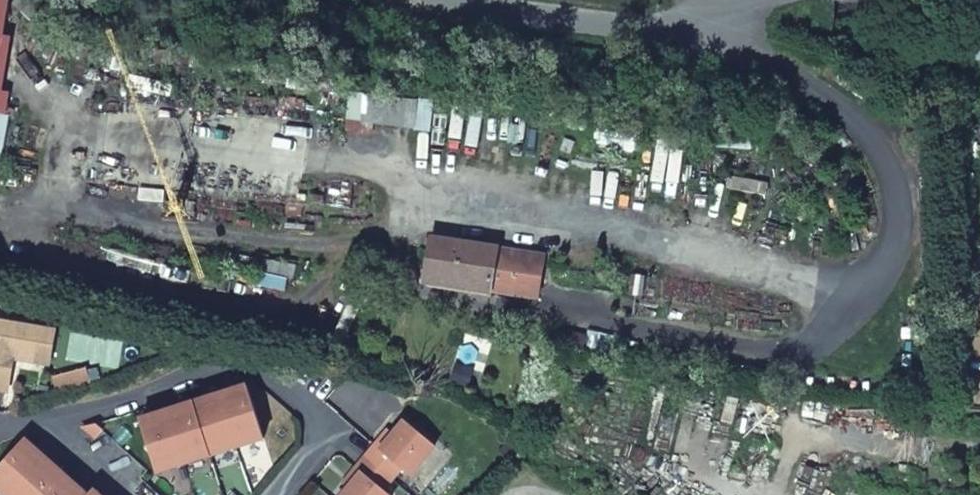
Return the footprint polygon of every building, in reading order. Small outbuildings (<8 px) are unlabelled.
[(10,0),(0,0),(0,60),(10,0)] [(482,291),(489,247),(430,238),(423,282),(482,291)] [(489,247),(482,291),(526,298),(536,299),(543,256),(489,247)] [(965,292),(965,302),(979,304),(979,293),(965,292)] [(7,392),(14,355),(49,359),(53,331),(0,325),(0,391),(7,392)] [(87,370),(53,380),(56,390),(89,380),(87,370)] [(245,389),(219,397),(236,449),(262,441),(245,389)] [(219,397),(193,405),(209,458),(236,449),(219,397)] [(193,405),(166,414),(182,466),(209,458),(193,405)] [(166,414),(137,423),(154,475),(182,466),(166,414)] [(373,448),(364,458),(369,463),(390,482),(399,471),(407,478),(432,448),(402,423),(390,438),(378,453),(373,448)] [(384,434),(373,448),(378,453),(390,438),(384,434)] [(43,460),(22,442),(0,467),(0,494),(2,494),(12,494),(43,460)] [(369,463),(364,458),(352,472),(357,477),(369,463)] [(64,479),(43,460),(12,494),(50,494),(64,479)] [(380,492),(390,482),(369,463),(357,477),(343,494),(384,494),(380,492)] [(64,479),(50,494),(81,494),(64,479)]
